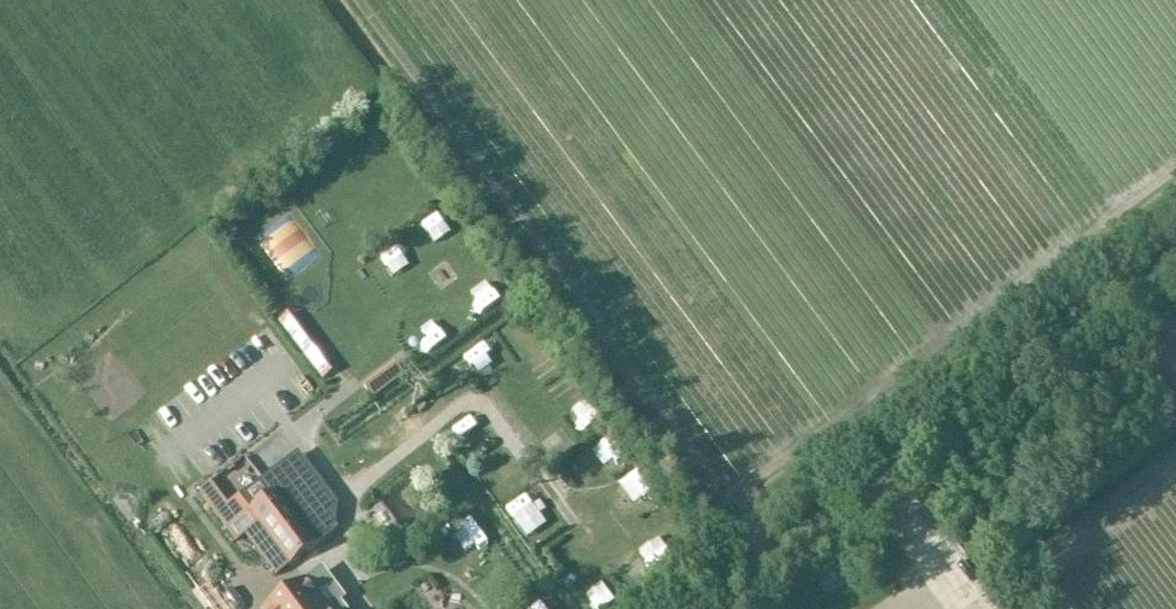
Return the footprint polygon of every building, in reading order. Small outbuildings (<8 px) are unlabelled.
[(454,239),(468,231),(458,213),(443,221),(454,239)] [(403,252),(413,269),(431,258),(421,242),(403,252)] [(500,278),(512,272),(501,250),(490,255),(500,278)] [(581,412),(602,396),(584,373),(563,390),(581,412)] [(645,477),(655,500),(667,495),(657,471),(645,477)] [(266,534),(254,543),(277,577),(340,530),(299,475),(250,512),(266,534)] [(545,493),(523,508),(542,537),(565,522),(545,493)] [(307,581),(269,608),(328,608),(307,581)]
